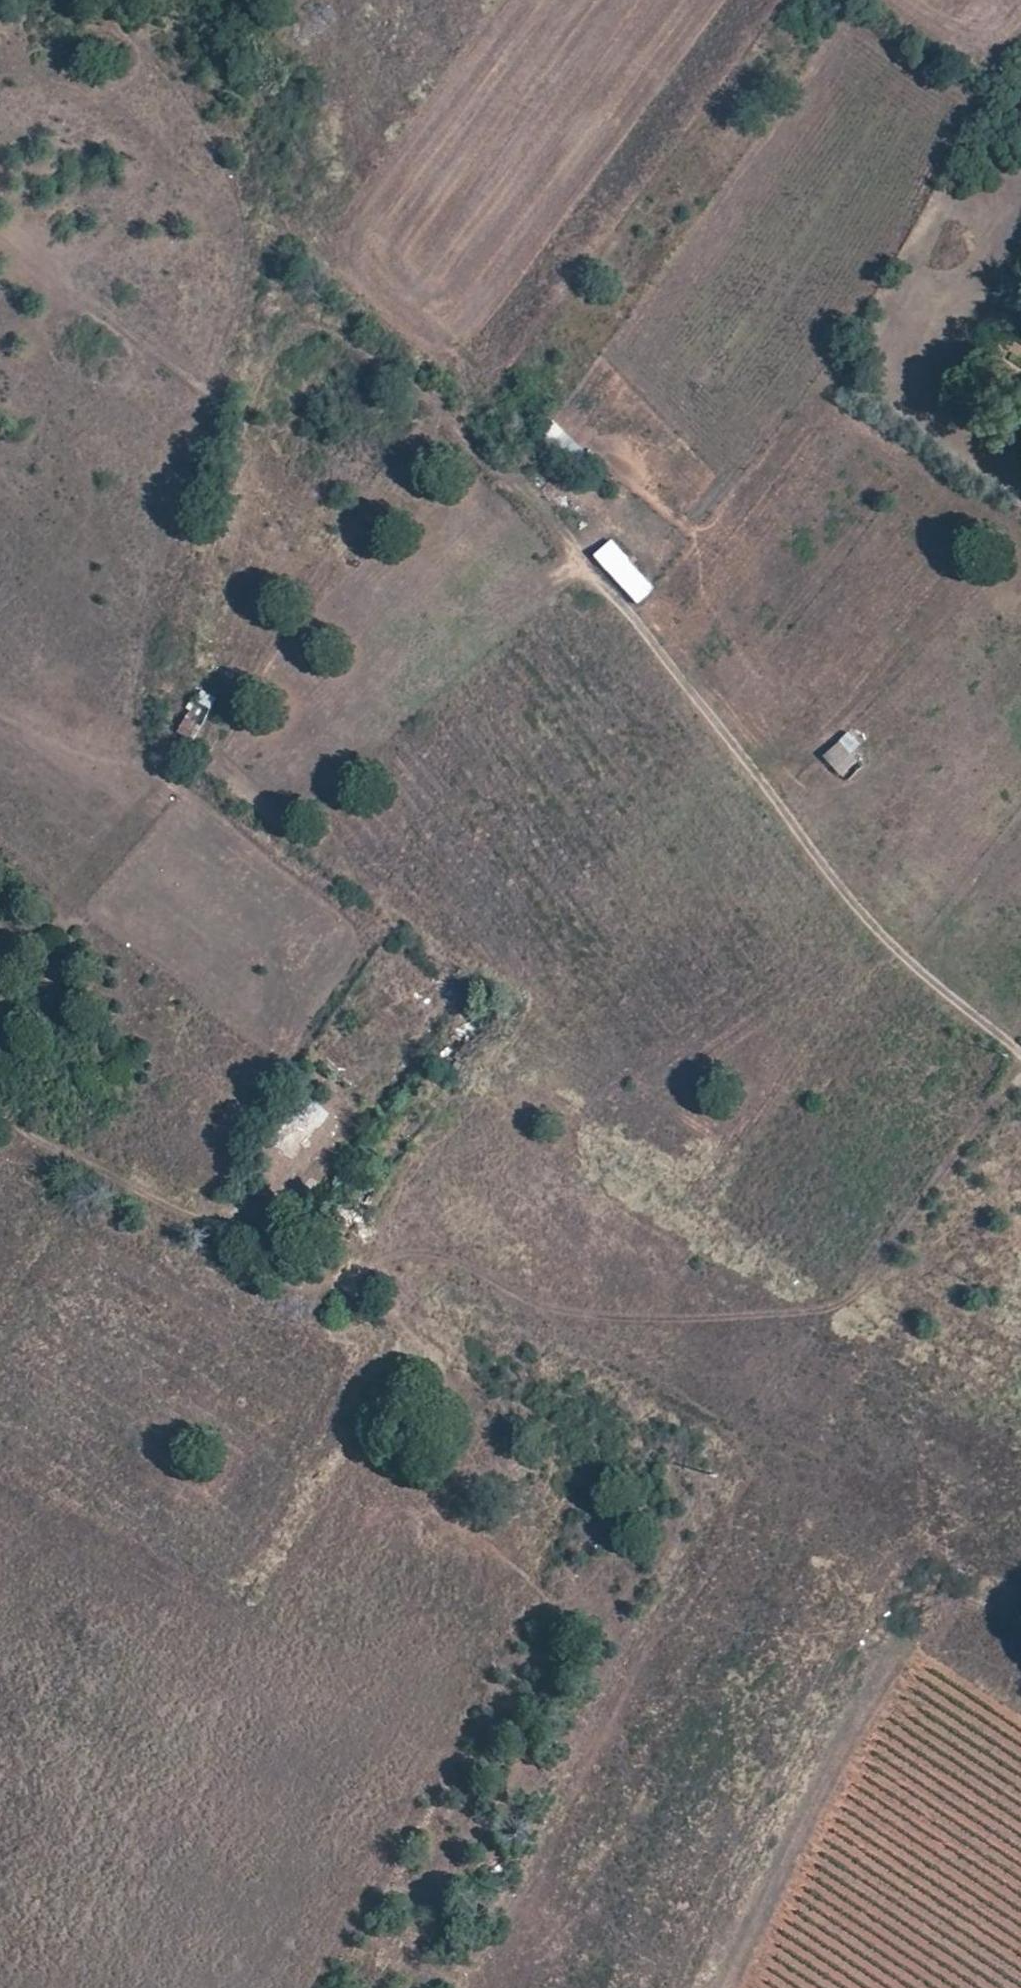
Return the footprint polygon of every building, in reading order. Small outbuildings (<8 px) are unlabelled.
[(594,555),(641,603),(658,587),(610,539),(594,555)] [(823,755),(839,772),(865,748),(850,731),(823,755)] [(270,1139),(290,1157),(329,1113),(309,1096),(270,1139)]
